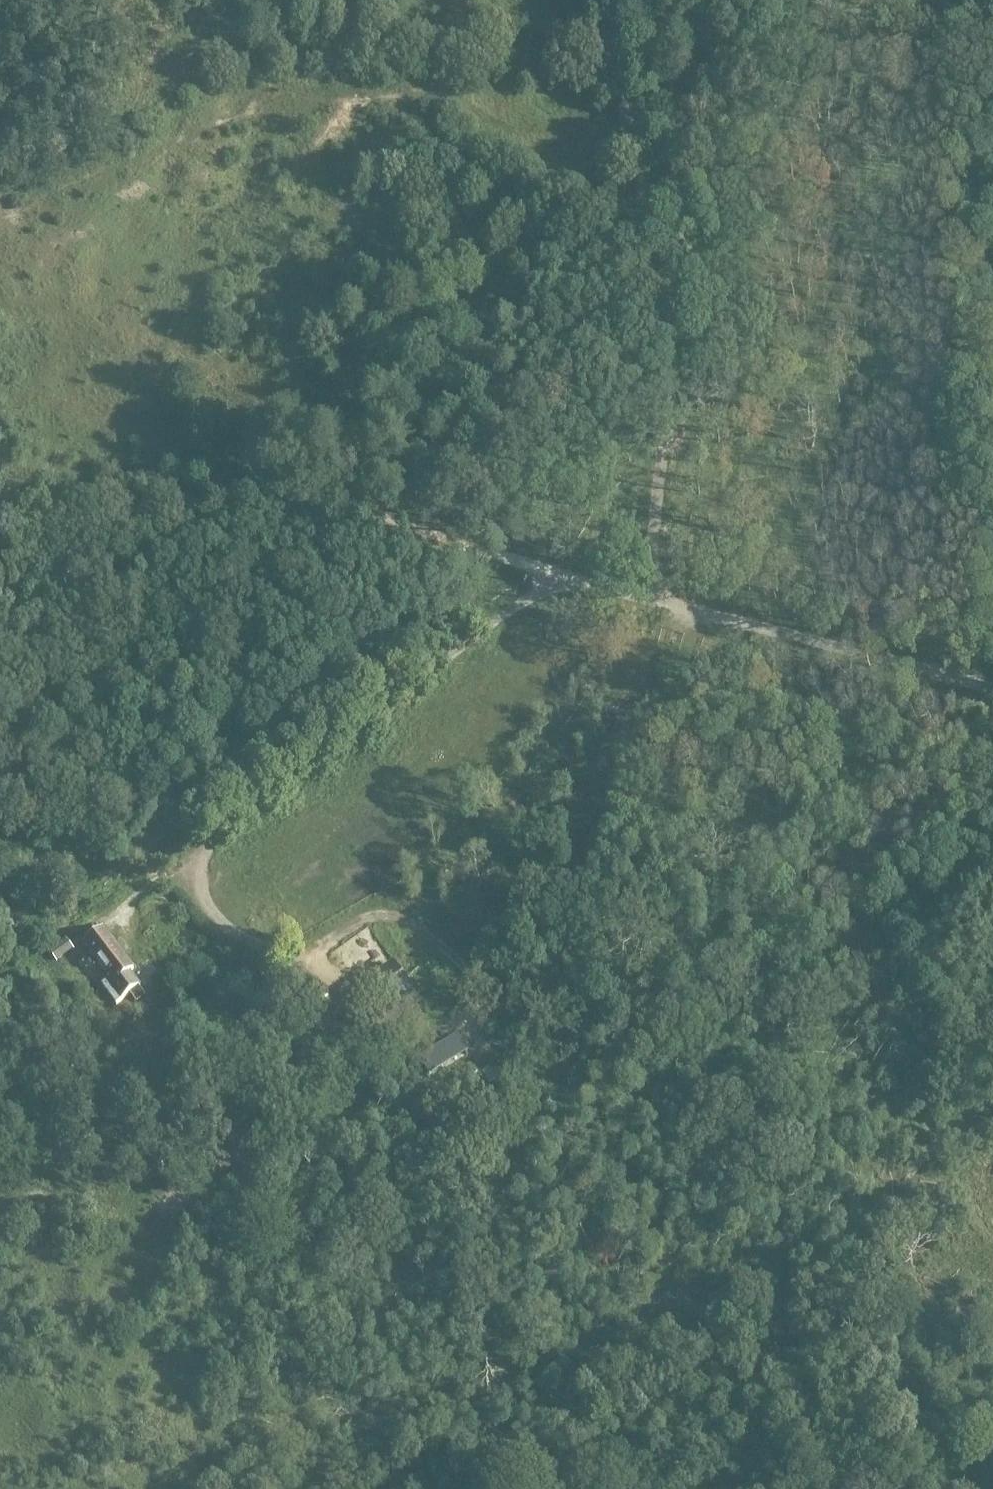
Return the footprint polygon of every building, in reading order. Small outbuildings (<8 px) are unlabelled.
[(139,1001),(148,995),(141,986),(142,985),(132,972),(136,969),(106,931),(87,945),(114,979),(106,985),(119,1004),(133,993),(139,1001)] [(55,960),(56,961),(57,962),(74,949),(61,932),(44,945),(43,944),(34,951),(46,967),(55,960)] [(390,1032),(383,1037),(388,1044),(395,1039),(390,1032)] [(448,1061),(469,1051),(461,1033),(439,1042),(448,1061)] [(432,1072),(448,1064),(438,1045),(422,1053),(432,1072)]
